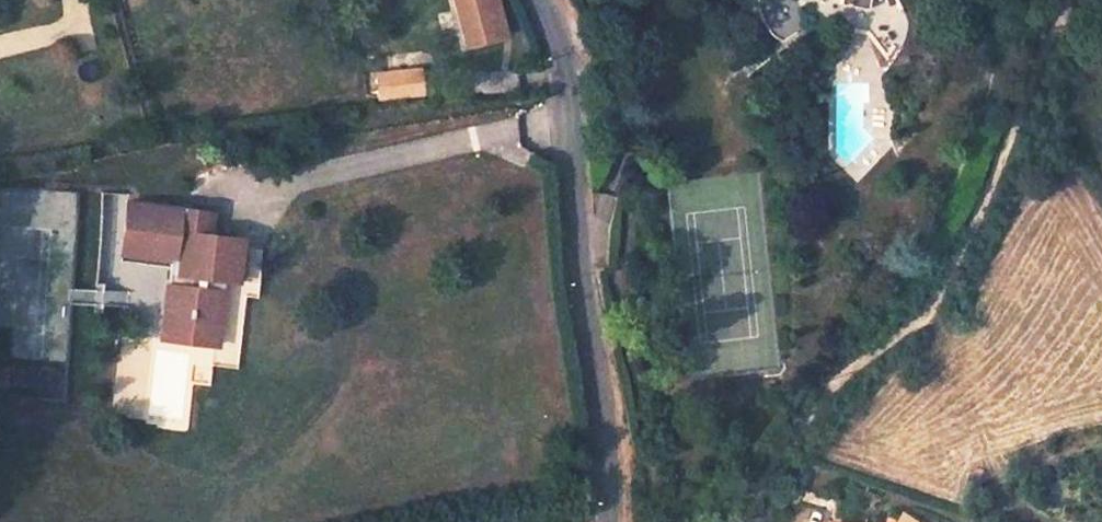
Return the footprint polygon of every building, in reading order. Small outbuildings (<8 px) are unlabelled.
[(465,50),(510,39),(500,0),(452,0),(465,50)] [(814,23),(868,33),(886,54),(907,36),(908,22),(897,0),(868,0),(866,7),(840,2),(840,0),(806,0),(814,23)] [(375,76),(377,96),(423,91),(421,70),(375,76)] [(174,263),(165,339),(220,346),(228,282),(241,283),(247,238),(205,233),(208,210),(132,201),(125,257),(174,263)]
